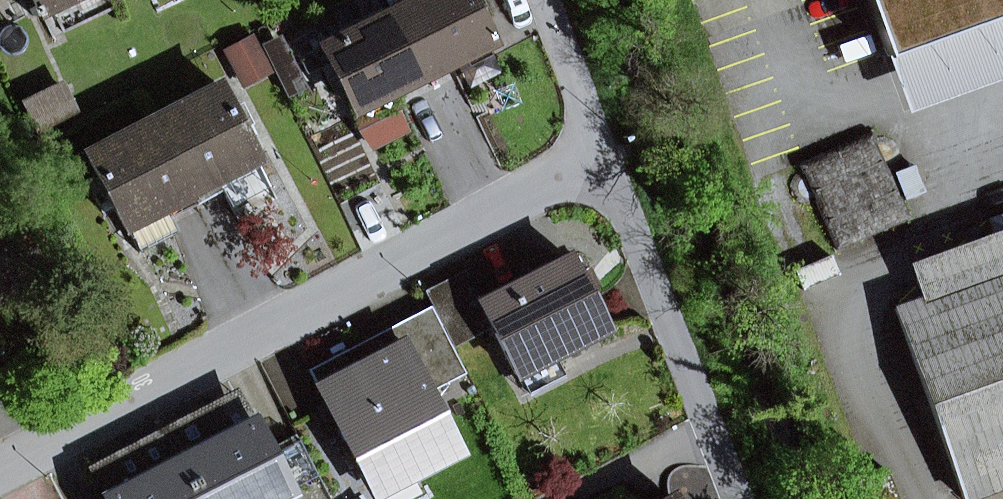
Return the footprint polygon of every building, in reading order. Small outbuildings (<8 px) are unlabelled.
[(33,16),(65,0),(33,0),(35,5),(29,8),(33,16)] [(390,12),(422,75),(489,42),(473,9),(468,0),(414,0),(390,12)] [(482,5),(480,0),(468,0),(473,9),(482,5)] [(883,56),(885,55),(1002,12),(1002,0),(863,0),(883,56)] [(346,91),(355,109),(422,75),(390,12),(323,45),(332,63),(346,91)] [(905,110),(1002,75),(1002,12),(885,55),(905,110)] [(336,96),(346,91),(332,63),(322,68),(336,96)] [(26,104),(40,132),(76,114),(63,86),(26,104)] [(229,108),(218,86),(152,119),(189,193),(216,179),(222,192),(236,219),(276,198),(240,129),(229,108)] [(371,141),(399,127),(385,100),(358,114),(371,141)] [(240,129),(251,124),(240,102),(229,108),(240,129)] [(168,219),(161,207),(189,193),(152,119),(86,153),(98,176),(109,197),(138,254),(176,235),(168,219)] [(798,164),(836,251),(911,218),(872,132),(798,164)] [(86,182),(98,203),(109,197),(98,176),(86,182)] [(161,207),(168,219),(222,192),(216,179),(189,193),(161,207)] [(921,299),(1002,270),(1002,230),(908,264),(921,299)] [(479,303),(491,327),(516,374),(553,355),(605,328),(568,257),(479,303)] [(921,299),(894,309),(910,353),(962,498),(1002,484),(1002,270),(921,299)] [(454,346),(491,327),(479,303),(463,273),(426,292),(454,346)] [(349,349),(358,367),(439,325),(430,306),(349,349)] [(389,463),(416,473),(458,451),(428,393),(465,373),(439,325),(358,367),(349,349),(309,370),(365,476),(389,463)] [(962,498),(910,353),(887,361),(937,498),(961,498),(962,498)] [(526,395),(563,376),(553,355),(516,374),(526,395)] [(237,429),(251,421),(236,392),(222,399),(237,429)] [(222,399),(163,430),(199,498),(275,498),(288,492),(292,498),(329,498),(298,439),(268,455),(251,421),(237,429),(222,399)] [(163,430),(90,468),(106,498),(199,498),(163,430)] [(365,476),(374,494),(416,473),(389,463),(365,476)]
